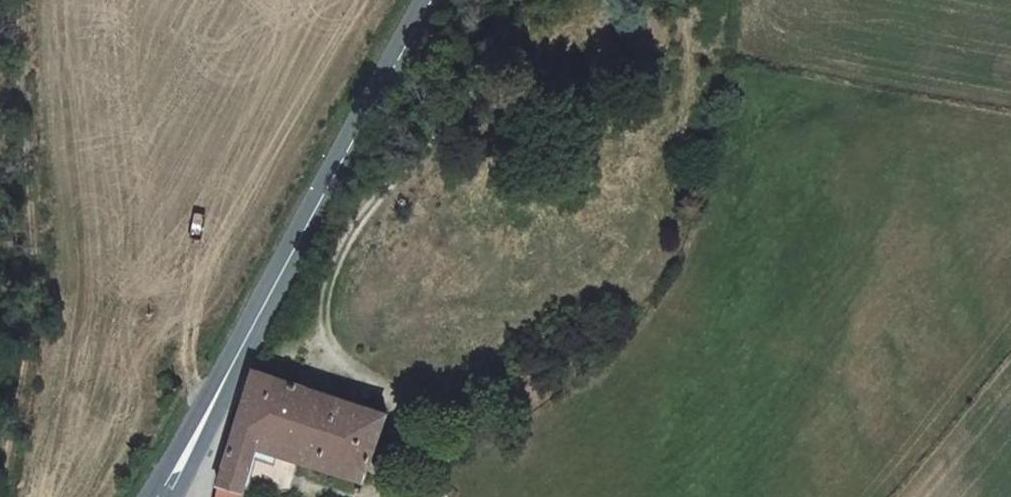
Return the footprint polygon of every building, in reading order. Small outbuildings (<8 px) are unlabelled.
[(250,382),(228,445),(211,496),(249,496),(259,470),(341,496),(350,496),(371,422),(250,382)]
